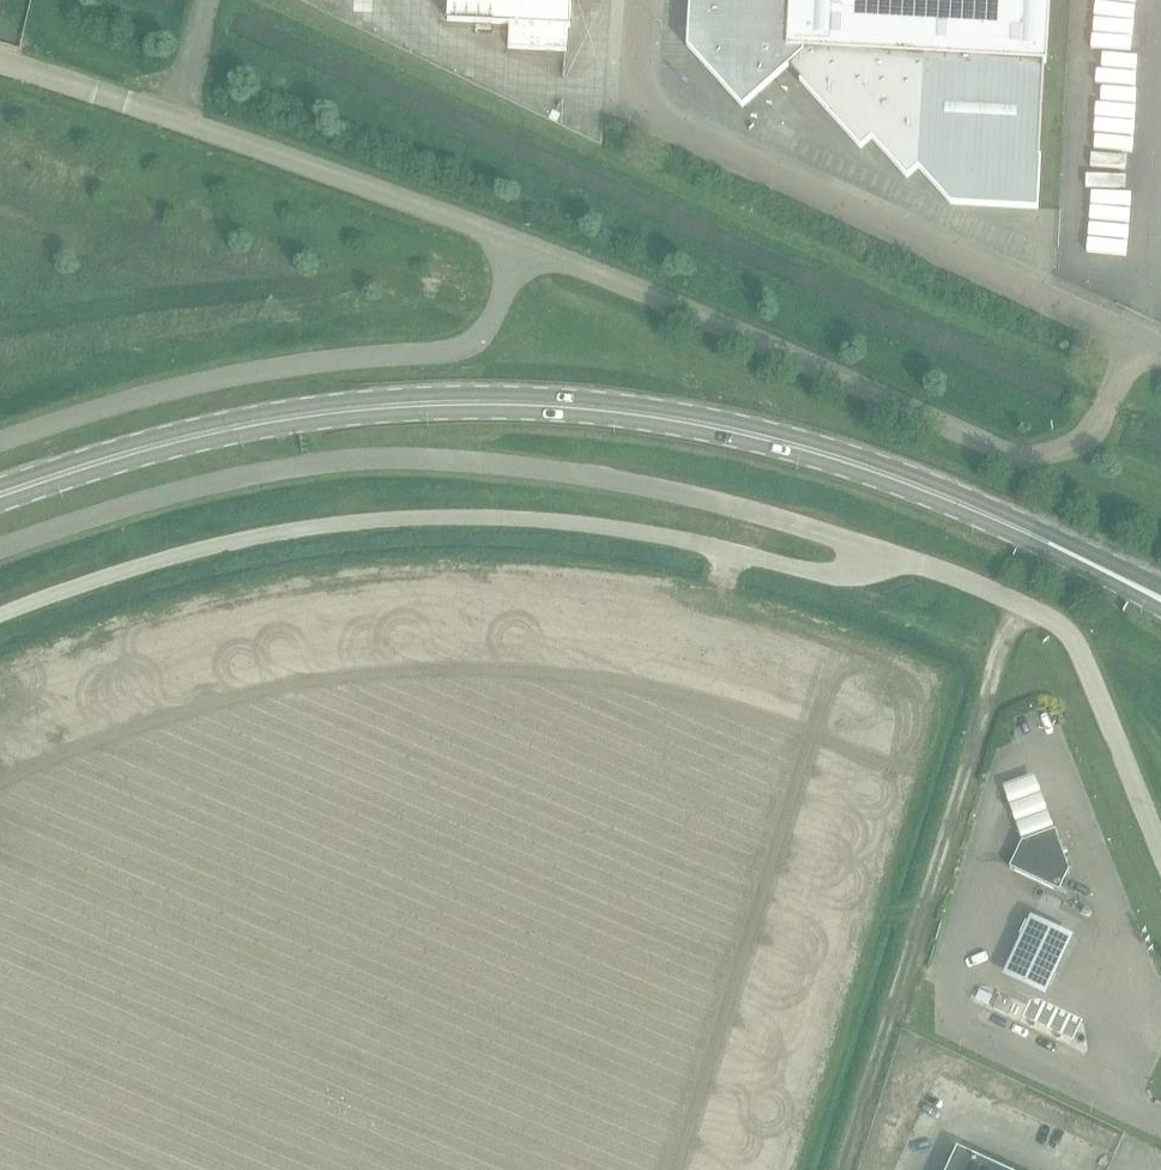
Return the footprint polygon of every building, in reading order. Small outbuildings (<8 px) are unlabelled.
[(447,21),(509,25),(508,49),(566,52),(567,28),(569,28),(571,0),(448,0),(447,21)] [(1050,0),(689,0),(687,49),(743,110),(789,69),(861,147),(872,137),(907,176),(917,167),(951,205),(1038,210),(1050,0)] [(1021,843),(1009,868),(1059,892),(1069,871),(1055,830),(1054,831),(1023,843),(1021,843)] [(1072,938),(1029,919),(1002,978),(1044,997),(1072,938)] [(1014,1004),(1000,998),(994,1010),(1009,1017),(1014,1004)] [(957,1148),(947,1169),(1004,1169),(957,1148)]
